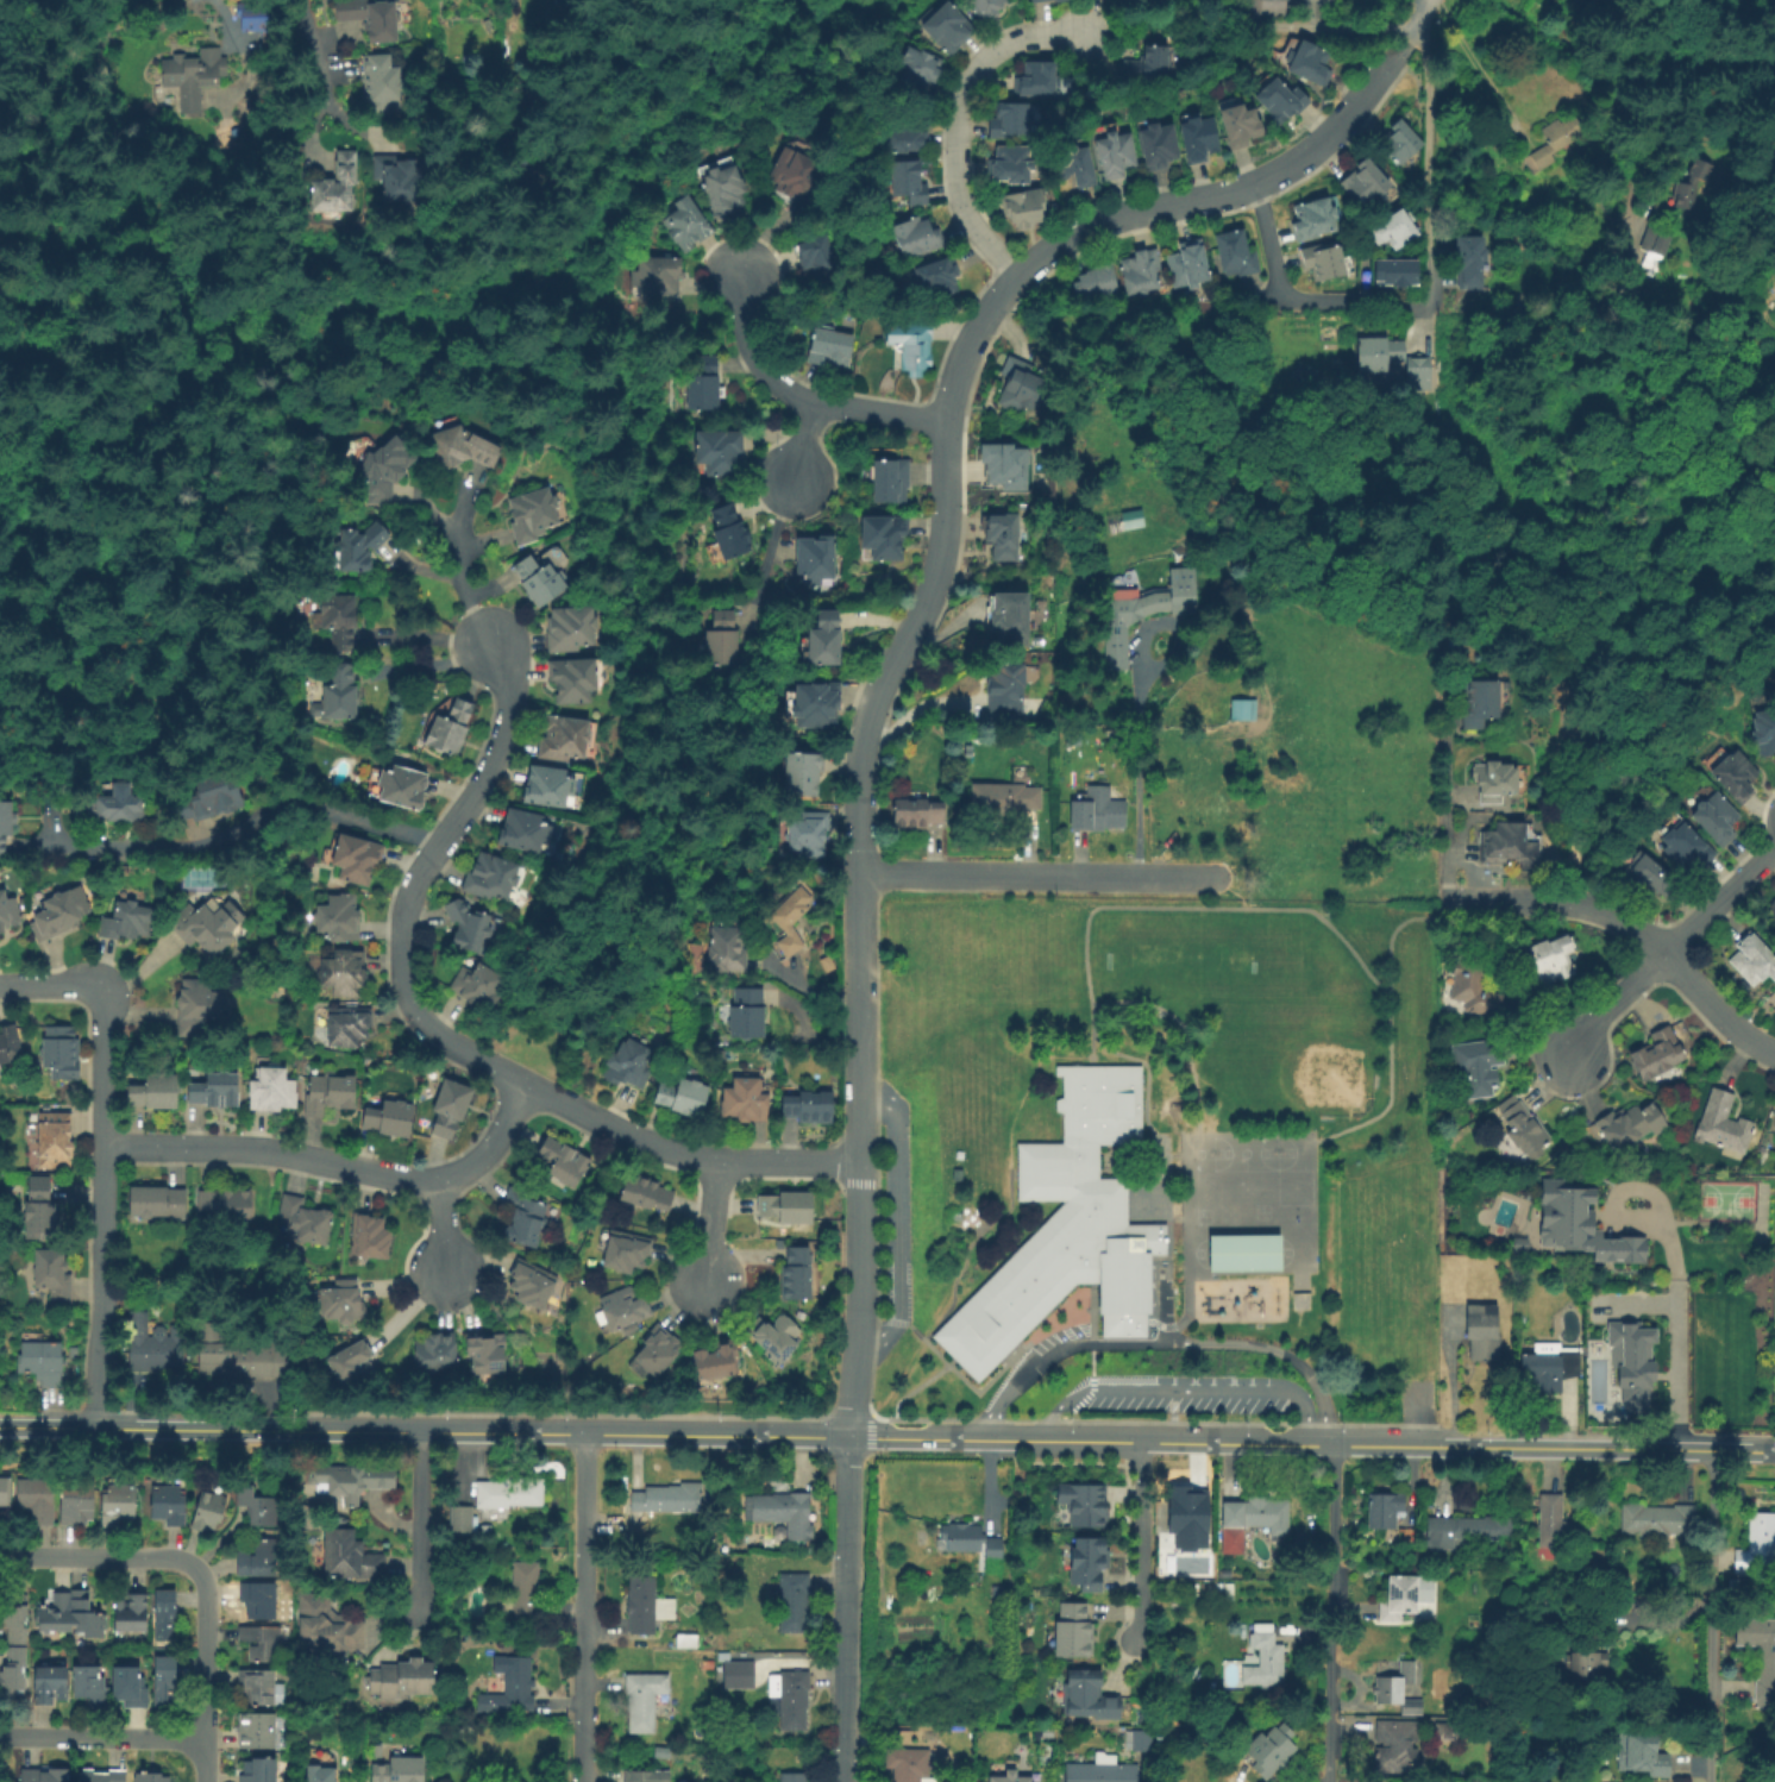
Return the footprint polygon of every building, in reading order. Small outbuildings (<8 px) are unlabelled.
[(377,2),(377,0),(391,0),(400,0),(401,38),(370,42),(369,31),(366,31),(366,20),(337,24),(336,0),(370,0),(370,1),(377,2)] [(916,23),(939,0),(943,0),(972,30),(947,55),(916,23)] [(977,17),(967,0),(1004,0),(977,17)] [(1253,14),(1253,0),(1293,0),(1293,13),(1267,12),(1267,14),(1253,14)] [(238,31),(238,6),(269,6),(269,31),(238,31)] [(1309,33),(1335,50),(1330,63),(1337,69),(1328,84),(1293,69),(1296,61),(1291,59),(1296,46),(1303,49),(1309,33)] [(1174,43),(1174,62),(1177,64),(1175,70),(1172,71),(1172,79),(1162,77),(1150,79),(1149,81),(1127,81),(1127,56),(1144,58),(1144,52),(1149,52),(1149,40),(1174,43)] [(903,44),(939,63),(922,94),(886,76),(903,44)] [(220,49),(221,84),(203,87),(205,111),(182,113),(181,87),(163,88),(161,59),(175,58),(174,54),(188,54),(187,57),(200,56),(200,58),(205,57),(203,49),(220,49)] [(393,52),(394,65),(403,64),(404,77),(408,80),(410,81),(410,86),(409,90),(406,93),(407,105),(404,105),(404,112),(372,113),(374,102),(369,102),(364,54),(393,52)] [(1061,57),(1061,73),(1065,73),(1065,84),(1059,86),(1060,93),(1016,93),(1020,73),(1029,73),(1029,58),(1061,57)] [(1285,73),(1299,86),(1304,82),(1318,98),(1303,113),(1300,109),(1285,124),(1272,112),(1274,109),(1260,96),(1285,73)] [(1253,96),(1255,105),(1263,101),(1273,132),(1253,137),(1255,142),(1236,148),(1225,105),(1253,96)] [(1021,136),(993,138),(996,124),(995,114),(1002,113),(1003,98),(1034,98),(1035,99),(1035,108),(1036,111),(1036,115),(1034,117),(1035,130),(1021,131),(1021,136)] [(1573,108),(1585,128),(1548,151),(1555,162),(1539,171),(1537,167),(1530,170),(1520,153),(1545,139),(1537,125),(1555,114),(1557,118),(1573,108)] [(1194,109),(1197,113),(1208,109),(1209,114),(1221,112),(1225,128),(1227,149),(1215,151),(1215,157),(1193,162),(1184,113),(1194,109)] [(1393,112),(1416,139),(1413,142),(1392,163),(1386,156),(1380,161),(1365,142),(1379,125),(1382,127),(1386,125),(1384,120),(1393,112)] [(932,125),(932,150),(892,145),(893,125),(901,125),(901,114),(918,113),(918,125),(932,125)] [(1156,115),(1155,119),(1166,117),(1166,121),(1180,119),(1186,156),(1173,157),(1174,165),(1150,169),(1150,151),(1147,151),(1143,118),(1156,115)] [(1123,117),(1125,130),(1137,128),(1143,163),(1130,168),(1131,175),(1109,178),(1108,158),(1105,158),(1100,134),(1111,132),(1109,120),(1123,117)] [(1091,134),(1091,142),(1095,140),(1103,182),(1083,188),(1079,171),(1074,172),(1074,175),(1072,177),(1065,177),(1059,150),(1074,145),(1074,140),(1077,138),(1078,138),(1081,138),(1080,136),(1091,134)] [(820,187),(811,202),(797,193),(795,195),(779,187),(782,180),(773,175),(789,139),(827,161),(820,180),(820,187)] [(1036,142),(1036,156),(1042,156),(1041,168),(1035,168),(1035,180),(1012,180),(1012,177),(992,177),(993,156),(999,155),(1001,142),(1036,142)] [(356,188),(356,209),(313,208),(313,177),(339,175),(338,149),(360,146),(359,187),(356,188)] [(1363,148),(1388,176),(1363,199),(1359,196),(1354,200),(1337,177),(1332,177),(1363,148)] [(736,151),(739,159),(741,158),(753,187),(747,190),(751,202),(723,214),(722,205),(715,207),(702,164),(736,151)] [(401,153),(401,156),(420,155),(420,158),(431,157),(434,187),(425,188),(426,199),(385,199),(384,180),(375,180),(374,155),(401,153)] [(927,157),(927,180),(933,180),(935,193),(932,201),(912,202),(912,192),(897,193),(896,157),(912,155),(927,157)] [(1705,163),(1701,178),(1694,177),(1692,208),(1667,205),(1671,178),(1682,180),(1685,172),(1680,169),(1688,155),(1705,163)] [(1002,195),(1040,188),(1045,220),(1006,226),(1002,195)] [(689,193),(714,230),(685,249),(660,212),(689,193)] [(1335,193),(1337,202),(1343,202),(1346,217),(1340,218),(1341,228),(1298,241),(1294,220),(1300,218),(1297,202),(1335,193)] [(1400,199),(1404,207),(1409,203),(1415,212),(1410,217),(1417,226),(1390,246),(1384,237),(1372,240),(1363,226),(1400,199)] [(924,213),(926,217),(935,213),(937,226),(942,224),(951,247),(942,251),(941,247),(908,259),(896,224),(924,213)] [(1249,225),(1254,250),(1259,249),(1262,271),(1261,272),(1240,277),(1240,272),(1227,276),(1218,232),(1249,225)] [(1669,234),(1657,264),(1643,259),(1648,250),(1638,246),(1647,225),(1669,234)] [(832,227),(843,272),(818,281),(814,266),(805,268),(802,253),(805,253),(802,237),(832,227)] [(1476,233),(1478,246),(1480,246),(1481,258),(1478,258),(1479,283),(1455,284),(1454,266),(1450,266),(1450,233),(1476,233)] [(1200,281),(1202,287),(1191,289),(1191,284),(1175,287),(1167,255),(1183,252),(1180,243),(1205,236),(1216,278),(1200,281)] [(1334,238),(1334,243),(1344,241),(1353,272),(1324,280),(1316,281),(1313,268),(1307,269),(1303,246),(1334,238)] [(1149,246),(1149,247),(1159,247),(1164,269),(1160,269),(1164,287),(1149,290),(1150,294),(1140,296),(1140,294),(1128,295),(1121,258),(1139,255),(1137,249),(1149,246)] [(683,276),(683,294),(642,294),(642,286),(634,287),(634,266),(644,265),(644,253),(688,252),(688,276),(683,276)] [(960,252),(964,271),(960,272),(962,280),(960,280),(962,288),(924,301),(917,276),(922,275),(917,264),(939,255),(939,259),(960,252)] [(1415,256),(1413,281),(1371,282),(1372,270),(1368,256),(1415,256)] [(1121,290),(1105,295),(1103,293),(1077,293),(1075,281),(1083,280),(1081,272),(1090,271),(1091,268),(1098,268),(1098,264),(1116,261),(1121,290)] [(933,364),(933,370),(927,369),(927,376),(911,377),(911,369),(904,369),(905,340),(890,340),(890,313),(936,315),(936,364),(933,364)] [(823,320),(839,325),(839,327),(860,332),(859,344),(854,357),(853,366),(836,363),(836,366),(809,362),(818,321),(823,324),(823,320)] [(1353,337),(1382,335),(1382,340),(1400,339),(1401,360),(1382,362),(1382,371),(1354,372),(1353,337)] [(723,364),(723,372),(725,372),(723,407),(691,408),(691,396),(685,396),(684,387),(694,385),(692,371),(703,371),(702,352),(723,353),(723,364)] [(1403,357),(1428,357),(1428,388),(1404,388),(1403,357)] [(993,403),(1012,360),(1042,374),(1024,416),(993,403)] [(507,445),(498,466),(476,457),(444,471),(431,433),(465,420),(468,427),(507,445)] [(740,450),(741,472),(710,472),(710,459),(701,459),(700,429),(746,428),(746,450),(740,450)] [(402,431),(422,454),(397,482),(397,503),(370,503),(370,479),(352,469),(363,446),(370,451),(371,446),(380,448),(402,431)] [(980,464),(980,444),(1012,444),(1012,448),(1027,448),(1027,491),(1003,491),(1003,484),(989,484),(989,473),(986,473),(986,463),(980,464)] [(914,457),(914,488),(910,488),(910,503),(877,501),(878,479),(872,479),(872,460),(880,462),(879,457),(886,458),(886,456),(893,456),(893,457),(914,457)] [(552,483),(557,492),(560,491),(563,500),(565,500),(570,517),(547,528),(550,535),(541,537),(542,539),(520,546),(510,520),(518,519),(510,497),(552,483)] [(738,500),(744,517),(747,517),(751,525),(752,525),(755,531),(759,548),(732,560),(717,529),(722,526),(714,508),(738,500)] [(1104,515),(1140,509),(1142,525),(1108,532),(1104,515)] [(1024,510),(1021,563),(995,560),(996,541),(987,541),(987,526),(984,526),(985,513),(1011,513),(1011,510),(1024,510)] [(858,515),(858,546),(867,546),(867,558),(899,558),(899,537),(905,537),(904,514),(858,515)] [(381,517),(396,533),(381,548),(378,545),(370,545),(370,547),(374,547),(372,557),(376,557),(376,569),(345,567),(345,550),(343,550),(339,545),(339,541),(343,538),(346,538),(347,526),(362,527),(362,531),(366,531),(381,517)] [(839,533),(840,575),(827,575),(827,583),(809,583),(809,572),(802,571),(802,537),(824,535),(824,532),(839,533)] [(534,550),(545,565),(553,558),(559,570),(562,569),(572,584),(542,609),(522,581),(525,578),(514,565),(534,550)] [(1164,611),(1150,613),(1137,617),(1121,628),(1121,647),(1122,670),(1102,671),(1099,601),(1125,600),(1125,598),(1131,598),(1146,595),(1162,592),(1161,584),(1161,578),(1161,570),(1169,569),(1172,569),(1174,569),(1180,569),(1186,567),(1190,614),(1164,615),(1164,611)] [(1035,590),(1033,644),(999,645),(1002,626),(997,626),(997,607),(1001,607),(999,590),(1035,590)] [(358,595),(359,614),(360,627),(358,627),(358,647),(337,648),(335,627),(325,627),(324,595),(358,595)] [(597,604),(598,614),(601,614),(602,626),(598,627),(600,642),(582,644),(582,648),(553,651),(552,628),(552,615),(556,615),(556,607),(597,604)] [(740,608),(740,628),(742,628),(744,661),(713,661),(711,627),(719,627),(719,608),(740,608)] [(836,663),(804,663),(804,627),(816,627),(816,625),(813,625),(813,608),(835,608),(835,623),(830,623),(830,627),(836,627),(836,663)] [(600,657),(601,688),(594,688),(595,701),(560,702),(559,678),(553,678),(552,659),(600,657)] [(1029,660),(1030,699),(1026,698),(1027,714),(991,710),(992,661),(1029,660)] [(356,661),(356,684),(360,684),(360,716),(327,716),(326,683),(337,683),(337,661),(356,661)] [(1493,677),(1493,715),(1480,715),(1480,726),(1459,724),(1459,702),(1462,703),(1462,677),(1493,677)] [(796,728),(796,684),(838,684),(838,728),(796,728)] [(478,702),(470,724),(472,726),(462,754),(427,741),(434,723),(437,723),(440,714),(452,717),(460,695),(478,702)] [(1774,741),(1774,746),(1762,748),(1764,752),(1755,754),(1751,741),(1743,742),(1737,705),(1774,699),(1774,741)] [(1229,722),(1229,701),(1255,701),(1255,722),(1229,722)] [(595,729),(592,742),(589,741),(587,757),(571,754),(570,760),(540,755),(542,734),(548,735),(550,728),(546,728),(548,713),(592,719),(591,729),(595,729)] [(1751,789),(1739,803),(1698,766),(1730,743),(1756,771),(1745,784),(1751,789)] [(827,751),(826,793),(792,793),(792,748),(827,751)] [(1498,759),(1498,763),(1511,763),(1511,766),(1516,766),(1517,793),(1501,793),(1501,803),(1479,803),(1479,785),(1476,785),(1476,778),(1470,778),(1470,763),(1485,763),(1485,759),(1498,759)] [(396,764),(431,772),(429,776),(432,779),(429,786),(427,788),(426,795),(427,798),(426,805),(421,808),(382,798),(385,785),(381,784),(385,767),(395,770),(396,764)] [(578,778),(577,795),(571,793),(570,807),(527,802),(528,788),(532,788),(534,765),(570,768),(569,777),(578,778)] [(188,824),(180,801),(201,793),(197,783),(233,770),(245,805),(188,824)] [(144,783),(142,795),(148,795),(146,822),(109,821),(109,816),(89,817),(89,802),(84,802),(84,793),(119,792),(118,783),(144,783)] [(1046,785),(1046,808),(1024,808),(1024,814),(996,814),(997,811),(976,811),(976,783),(1028,783),(1028,785),(1046,785)] [(1707,786),(1737,815),(1727,823),(1733,832),(1719,847),(1680,809),(1692,793),(1698,796),(1707,786)] [(1109,788),(1109,803),(1122,803),(1122,830),(1068,830),(1068,803),(1084,803),(1084,788),(1109,788)] [(911,801),(921,801),(921,798),(932,798),(932,801),(949,801),(949,822),(930,822),(930,827),(898,827),(898,797),(911,798),(911,801)] [(8,854),(0,854),(0,799),(14,799),(13,811),(19,811),(19,822),(14,823),(14,834),(8,834),(8,854)] [(557,826),(553,841),(546,840),(542,853),(502,843),(504,829),(508,830),(513,807),(548,815),(546,823),(557,826)] [(832,855),(803,858),(789,857),(790,821),(807,818),(807,811),(829,811),(832,855)] [(1666,827),(1676,817),(1700,842),(1705,840),(1713,852),(1698,867),(1688,859),(1683,866),(1680,861),(1676,866),(1656,847),(1660,841),(1651,837),(1663,824),(1666,827)] [(1524,820),(1524,840),(1526,842),(1526,846),(1523,849),(1523,861),(1480,861),(1480,845),(1482,845),(1484,828),(1493,829),(1493,820),(1524,820)] [(387,845),(382,864),(376,862),(370,885),(340,878),(344,865),(333,862),(341,833),(387,845)] [(1675,879),(1663,896),(1648,883),(1639,893),(1617,876),(1637,848),(1675,879)] [(521,864),(518,873),(521,876),(518,887),(514,885),(508,901),(493,896),(491,899),(463,890),(470,870),(475,871),(482,851),(521,864)] [(82,884),(95,912),(82,918),(84,924),(73,929),(73,928),(40,942),(31,922),(38,920),(36,914),(49,908),(45,899),(54,896),(55,893),(59,891),(63,892),(82,884)] [(766,921),(801,889),(815,904),(791,927),(804,949),(785,960),(766,921)] [(7,930),(0,931),(0,891),(8,890),(10,897),(18,896),(23,924),(7,928),(7,930)] [(358,893),(358,909),(362,909),(363,941),(333,941),(333,931),(319,931),(319,905),(331,904),(331,896),(343,896),(343,893),(358,893)] [(1765,895),(1774,937),(1774,893),(1765,895)] [(139,899),(138,904),(156,908),(151,937),(140,934),(139,937),(123,935),(121,940),(98,936),(99,916),(115,917),(118,898),(127,901),(128,897),(139,899)] [(464,897),(466,902),(468,902),(471,908),(468,910),(469,911),(478,914),(479,910),(494,915),(491,924),(493,925),(495,929),(495,933),(490,935),(488,935),(483,952),(454,943),(464,921),(458,920),(456,922),(447,906),(464,897)] [(169,924),(190,905),(196,914),(206,905),(213,914),(227,902),(245,921),(231,934),(237,941),(214,962),(199,945),(192,950),(169,924)] [(748,927),(747,931),(753,931),(754,933),(754,943),(753,946),(746,946),(746,948),(752,948),(749,972),(715,972),(714,934),(711,934),(711,923),(739,920),(739,924),(748,927)] [(1748,929),(1774,959),(1774,975),(1768,981),(1763,977),(1751,985),(1727,960),(1736,950),(1732,943),(1748,929)] [(1551,936),(1557,949),(1562,948),(1567,961),(1572,970),(1554,977),(1553,973),(1550,974),(1551,978),(1531,985),(1522,962),(1530,960),(1524,945),(1541,937),(1542,940),(1551,936)] [(366,950),(366,970),(369,972),(369,977),(365,981),(365,989),(363,989),(363,998),(347,998),(347,996),(335,996),(335,986),(324,986),(324,959),(337,959),(337,949),(353,949),(353,950),(366,950)] [(1485,962),(1479,990),(1500,994),(1495,1016),(1460,1010),(1462,1000),(1447,998),(1451,974),(1448,973),(1450,962),(1454,962),(1455,956),(1485,962)] [(482,962),(508,978),(498,992),(503,994),(496,1008),(493,1005),(487,1015),(469,1005),(471,999),(452,989),(464,966),(476,972),(482,962)] [(212,981),(212,991),(224,991),(224,1018),(209,1018),(209,1036),(181,1036),(181,1008),(178,1004),(177,999),(182,996),(182,989),(184,989),(184,978),(200,979),(200,981),(212,981)] [(767,987),(766,1005),(769,1005),(767,1037),(733,1037),(735,1003),(736,1003),(738,986),(767,987)] [(375,1009),(375,1028),(371,1028),(371,1040),(360,1040),(360,1048),(345,1048),(345,1046),(331,1046),(331,1015),(330,1015),(330,1009),(375,1009)] [(25,1056),(0,1064),(0,1028),(17,1023),(25,1056)] [(1673,1066),(1654,1075),(1652,1073),(1642,1079),(1629,1054),(1652,1042),(1649,1033),(1668,1023),(1685,1056),(1671,1063),(1673,1066)] [(76,1025),(76,1039),(81,1039),(82,1079),(51,1079),(51,1071),(45,1071),(45,1056),(43,1058),(39,1050),(43,1046),(43,1039),(46,1039),(48,1024),(76,1025)] [(1489,1063),(1489,1067),(1497,1066),(1499,1085),(1492,1086),(1492,1093),(1467,1097),(1463,1071),(1454,1072),(1450,1043),(1500,1036),(1503,1062),(1489,1063)] [(632,1037),(656,1048),(648,1066),(656,1068),(646,1088),(623,1078),(622,1083),(610,1078),(610,1077),(604,1074),(615,1050),(621,1053),(626,1041),(631,1042),(632,1037)] [(299,1079),(297,1091),(300,1091),(300,1106),(282,1105),(282,1110),(252,1109),(253,1094),(251,1094),(251,1080),(261,1080),(262,1066),(289,1067),(288,1078),(299,1079)] [(1015,1146),(1061,1146),(1061,1115),(1054,1112),(1054,1102),(1060,1099),(1061,1078),(1053,1078),(1054,1067),(1092,1067),(1139,1067),(1140,1147),(1096,1147),(1096,1181),(1124,1182),(1123,1228),(1164,1228),(1164,1256),(1146,1257),(1146,1339),(1095,1339),(1096,1285),(1073,1285),(974,1386),(928,1339),(1064,1203),(1016,1203),(1016,1174),(1015,1146)] [(239,1072),(240,1104),(227,1104),(227,1108),(219,1108),(219,1105),(208,1105),(208,1103),(192,1103),(190,1083),(209,1083),(209,1072),(239,1072)] [(337,1075),(337,1078),(346,1079),(346,1075),(357,1075),(356,1104),(357,1104),(357,1109),(326,1108),(325,1116),(306,1116),(307,1093),(311,1093),(311,1075),(327,1077),(327,1073),(330,1072),(331,1072),(334,1072),(337,1075)] [(178,1074),(178,1106),(130,1105),(130,1085),(146,1085),(148,1074),(178,1074)] [(765,1077),(764,1092),(773,1092),(773,1105),(770,1105),(770,1116),(753,1116),(753,1121),(741,1121),(741,1118),(736,1118),(736,1115),(725,1115),(725,1099),(727,1099),(727,1086),(738,1086),(738,1075),(765,1077)] [(476,1088),(464,1122),(459,1119),(453,1140),(434,1132),(441,1112),(434,1110),(446,1077),(476,1088)] [(683,1077),(695,1080),(695,1078),(705,1081),(704,1083),(713,1086),(703,1118),(656,1102),(663,1081),(679,1087),(683,1077)] [(1725,1116),(1736,1119),(1738,1116),(1754,1121),(1744,1153),(1702,1138),(1701,1141),(1693,1138),(1693,1135),(1692,1135),(1698,1119),(1699,1121),(1711,1085),(1733,1093),(1725,1116)] [(836,1091),(835,1122),(803,1122),(803,1116),(785,1116),(785,1094),(803,1094),(803,1090),(836,1091)] [(1528,1116),(1537,1127),(1543,1124),(1549,1134),(1541,1143),(1545,1152),(1532,1161),(1530,1159),(1526,1161),(1500,1131),(1507,1123),(1492,1106),(1510,1093),(1517,1098),(1529,1115),(1528,1116)] [(409,1102),(409,1103),(418,1104),(413,1137),(365,1130),(369,1109),(384,1111),(387,1100),(400,1103),(400,1099),(409,1102)] [(1617,1153),(1598,1119),(1613,1111),(1617,1117),(1650,1099),(1664,1125),(1617,1153)] [(62,1105),(62,1111),(73,1111),(73,1141),(75,1141),(75,1159),(71,1159),(73,1168),(39,1169),(38,1110),(44,1110),(44,1104),(62,1105)] [(548,1135),(564,1144),(565,1143),(577,1149),(572,1157),(576,1160),(581,1150),(594,1159),(577,1187),(550,1172),(556,1161),(539,1153),(548,1135)] [(677,1192),(671,1212),(654,1207),(653,1210),(642,1207),(644,1206),(622,1200),(631,1172),(663,1182),(661,1187),(677,1192)] [(52,1175),(51,1203),(63,1203),(62,1235),(51,1236),(51,1241),(26,1238),(26,1223),(24,1222),(25,1200),(29,1200),(30,1175),(52,1175)] [(1593,1181),(1593,1232),(1601,1232),(1601,1243),(1645,1243),(1645,1265),(1592,1265),(1592,1255),(1561,1255),(1561,1249),(1539,1249),(1541,1180),(1593,1181)] [(187,1187),(187,1217),(144,1217),(142,1215),(132,1215),(132,1185),(169,1185),(169,1188),(187,1187)] [(547,1226),(544,1228),(542,1228),(541,1235),(538,1247),(506,1237),(513,1209),(504,1206),(512,1185),(534,1191),(532,1198),(550,1203),(546,1216),(548,1217),(550,1219),(547,1226)] [(252,1188),(253,1216),(244,1217),(244,1221),(211,1222),(211,1209),(201,1210),(201,1190),(252,1188)] [(302,1206),(319,1210),(320,1207),(328,1209),(328,1211),(332,1211),(325,1244),(283,1235),(287,1217),(277,1215),(282,1192),(305,1197),(302,1206)] [(816,1192),(816,1223),(783,1224),(783,1216),(763,1217),(761,1194),(816,1192)] [(390,1244),(390,1259),(352,1255),(356,1212),(375,1213),(375,1217),(387,1218),(385,1229),(394,1230),(393,1244),(390,1244)] [(611,1235),(636,1241),(636,1238),(653,1242),(651,1259),(646,1257),(646,1261),(648,1261),(647,1268),(636,1266),(634,1274),(619,1270),(619,1269),(606,1266),(611,1235)] [(1204,1238),(1277,1237),(1277,1274),(1204,1275),(1204,1238)] [(1512,1254),(1512,1240),(1528,1240),(1528,1254),(1512,1254)] [(813,1247),(813,1265),(815,1265),(815,1299),(785,1299),(785,1266),(791,1266),(791,1247),(813,1247)] [(67,1249),(67,1261),(70,1261),(69,1273),(73,1273),(74,1305),(50,1306),(51,1287),(36,1288),(36,1249),(67,1249)] [(538,1273),(558,1282),(545,1310),(532,1304),(531,1306),(518,1300),(521,1292),(512,1287),(515,1281),(516,1281),(518,1279),(514,1278),(516,1272),(515,1272),(520,1262),(538,1270),(538,1273)] [(360,1279),(360,1298),(363,1298),(364,1307),(369,1307),(369,1316),(368,1316),(368,1320),(356,1320),(356,1323),(341,1324),(341,1318),(330,1319),(330,1316),(324,1316),(322,1288),(339,1287),(339,1280),(360,1279)] [(636,1287),(640,1297),(646,1294),(654,1314),(613,1332),(601,1298),(629,1285),(636,1287)] [(1494,1304),(1494,1335),(1497,1335),(1497,1359),(1467,1357),(1467,1337),(1463,1337),(1463,1304),(1494,1304)] [(150,1311),(150,1336),(153,1336),(153,1330),(157,1325),(164,1325),(168,1328),(168,1335),(184,1335),(184,1366),(167,1366),(168,1370),(131,1370),(131,1311),(150,1311)] [(785,1312),(803,1329),(795,1338),(799,1343),(782,1363),(754,1339),(757,1337),(748,1329),(760,1314),(772,1325),(782,1314),(783,1314),(785,1312)] [(225,1322),(225,1341),(239,1341),(239,1349),(253,1348),(253,1345),(268,1344),(268,1347),(287,1344),(288,1368),(289,1368),(289,1378),(266,1379),(265,1379),(252,1379),(252,1373),(197,1376),(201,1322),(225,1322)] [(659,1323),(675,1337),(676,1335),(684,1342),(678,1349),(682,1353),(658,1379),(635,1359),(648,1344),(645,1341),(659,1323)] [(1643,1325),(1643,1334),(1656,1334),(1656,1349),(1650,1349),(1649,1370),(1654,1370),(1654,1389),(1618,1389),(1618,1370),(1610,1370),(1610,1349),(1607,1349),(1607,1325),(1643,1325)] [(460,1369),(416,1372),(415,1341),(431,1338),(431,1334),(457,1331),(460,1369)] [(489,1334),(489,1337),(496,1337),(496,1335),(509,1334),(509,1348),(508,1348),(509,1373),(478,1374),(477,1354),(470,1354),(469,1335),(489,1334)] [(63,1342),(63,1356),(65,1356),(65,1373),(63,1373),(63,1387),(44,1387),(44,1380),(38,1380),(38,1374),(20,1374),(20,1354),(23,1355),(24,1337),(35,1337),(33,1342),(63,1342)] [(365,1338),(368,1343),(370,1342),(375,1350),(372,1351),(375,1356),(371,1357),(378,1369),(376,1370),(377,1373),(347,1389),(330,1359),(365,1338)] [(739,1339),(742,1361),(738,1362),(740,1375),(701,1381),(696,1353),(710,1350),(711,1355),(717,1355),(716,1351),(721,1350),(720,1342),(739,1339)] [(1576,1347),(1578,1374),(1561,1379),(1561,1391),(1528,1391),(1528,1374),(1520,1374),(1519,1354),(1533,1353),(1532,1342),(1558,1342),(1560,1347),(1576,1347)] [(343,1376),(340,1351),(326,1353),(329,1378),(343,1376)] [(394,1488),(363,1487),(357,1493),(357,1506),(343,1505),(343,1493),(327,1493),(328,1482),(315,1482),(315,1483),(307,1483),(308,1464),(394,1467),(394,1488)] [(13,1506),(0,1506),(0,1470),(5,1470),(5,1476),(13,1476),(13,1506)] [(18,1506),(19,1477),(56,1479),(55,1524),(35,1524),(35,1512),(31,1512),(31,1507),(18,1506)] [(541,1505),(507,1504),(507,1507),(476,1507),(476,1481),(502,1481),(502,1477),(508,1477),(508,1481),(518,1481),(518,1477),(541,1479),(541,1505)] [(62,1525),(63,1481),(100,1481),(99,1519),(90,1519),(89,1525),(62,1525)] [(238,1505),(239,1482),(257,1482),(257,1496),(280,1496),(280,1525),(253,1525),(253,1506),(238,1505)] [(698,1511),(631,1510),(631,1491),(645,1491),(645,1486),(667,1486),(667,1485),(679,1486),(679,1482),(701,1482),(701,1488),(698,1488),(698,1511)] [(104,1525),(105,1488),(109,1488),(109,1483),(139,1483),(138,1520),(121,1520),(121,1526),(104,1525)] [(153,1519),(153,1485),(182,1485),(182,1491),(188,1491),(188,1526),(168,1526),(168,1519),(153,1519)] [(1205,1489),(1205,1548),(1193,1548),(1193,1551),(1177,1550),(1177,1548),(1171,1548),(1171,1532),(1164,1532),(1165,1485),(1186,1486),(1186,1489),(1205,1489)] [(1105,1487),(1105,1530),(1071,1530),(1071,1505),(1054,1505),(1054,1487),(1105,1487)] [(211,1529),(209,1532),(193,1527),(203,1489),(217,1493),(217,1492),(227,1494),(226,1495),(231,1496),(228,1505),(230,1506),(225,1523),(220,1521),(218,1531),(211,1529)] [(808,1496),(808,1521),(810,1521),(810,1526),(813,1526),(813,1539),(809,1539),(809,1544),(790,1544),(790,1541),(786,1541),(786,1523),(751,1523),(751,1496),(772,1496),(772,1494),(789,1494),(789,1493),(808,1493),(808,1496)] [(1587,1548),(1537,1546),(1538,1493),(1561,1493),(1561,1520),(1587,1521),(1587,1548)] [(1367,1494),(1400,1495),(1400,1507),(1395,1507),(1394,1529),(1367,1527),(1367,1494)] [(1287,1500),(1287,1536),(1275,1536),(1275,1541),(1269,1541),(1269,1536),(1268,1536),(1268,1526),(1243,1526),(1243,1554),(1221,1554),(1222,1500),(1247,1501),(1247,1495),(1269,1495),(1269,1500),(1287,1500)] [(1693,1505),(1693,1535),(1667,1533),(1667,1536),(1638,1535),(1638,1532),(1620,1532),(1622,1504),(1641,1504),(1641,1506),(1673,1507),(1673,1505),(1693,1505)] [(476,1532),(449,1531),(450,1506),(471,1506),(471,1517),(476,1517),(476,1532)] [(1748,1513),(1774,1514),(1774,1555),(1774,1573),(1770,1573),(1769,1580),(1751,1580),(1751,1573),(1735,1571),(1735,1549),(1748,1549),(1748,1513)] [(1425,1518),(1482,1519),(1482,1516),(1510,1517),(1509,1535),(1495,1535),(1495,1539),(1451,1538),(1451,1549),(1425,1548),(1425,1518)] [(1001,1538),(1001,1560),(984,1560),(985,1545),(980,1545),(980,1551),(946,1551),(946,1541),(939,1541),(940,1525),(947,1525),(947,1523),(967,1523),(967,1525),(980,1526),(980,1535),(985,1535),(985,1538),(1001,1538)] [(479,1535),(479,1525),(490,1525),(489,1535),(479,1535)] [(383,1577),(358,1577),(358,1575),(324,1575),(324,1529),(352,1529),(352,1539),(360,1541),(360,1554),(383,1554),(383,1577)] [(237,1576),(238,1551),(255,1551),(255,1538),(278,1539),(277,1576),(237,1576)] [(1068,1592),(1068,1542),(1103,1542),(1103,1592),(1068,1592)] [(539,1620),(510,1620),(510,1618),(494,1618),(494,1596),(512,1596),(512,1562),(538,1562),(537,1587),(540,1587),(539,1620)] [(778,1574),(809,1573),(809,1593),(807,1593),(808,1612),(805,1612),(805,1632),(779,1633),(778,1602),(765,1602),(765,1582),(779,1582),(778,1574)] [(673,1599),(673,1618),(670,1618),(666,1626),(660,1626),(660,1618),(653,1618),(653,1633),(628,1633),(628,1615),(626,1615),(626,1599),(627,1599),(627,1590),(629,1590),(629,1576),(653,1576),(653,1599),(673,1599)] [(1416,1577),(1415,1613),(1399,1612),(1399,1623),(1378,1621),(1379,1599),(1386,1600),(1387,1576),(1416,1577)] [(247,1619),(247,1601),(240,1601),(240,1582),(280,1583),(280,1619),(247,1619)] [(106,1637),(88,1637),(88,1632),(80,1631),(79,1625),(76,1625),(76,1630),(58,1630),(57,1632),(45,1633),(45,1630),(36,1630),(37,1605),(54,1605),(54,1592),(71,1592),(71,1589),(90,1589),(90,1599),(94,1599),(94,1612),(108,1612),(108,1629),(106,1629),(106,1637)] [(156,1638),(157,1589),(176,1589),(175,1639),(156,1638)] [(151,1593),(151,1631),(118,1631),(118,1598),(128,1598),(128,1604),(132,1604),(132,1593),(151,1593)] [(363,1621),(363,1648),(345,1648),(345,1651),(311,1651),(311,1649),(305,1644),(297,1644),(297,1593),(328,1593),(328,1608),(337,1614),(351,1614),(351,1621),(363,1621)] [(4,1606),(14,1606),(14,1594),(30,1594),(30,1604),(32,1604),(31,1627),(30,1627),(30,1646),(31,1646),(31,1667),(29,1667),(29,1689),(26,1689),(26,1694),(18,1694),(18,1699),(2,1698),(2,1687),(0,1687),(0,1670),(6,1670),(6,1664),(8,1664),(10,1627),(7,1627),(8,1620),(4,1620),(4,1606)] [(1084,1607),(1084,1627),(1090,1627),(1090,1663),(1052,1663),(1052,1626),(1059,1626),(1059,1607),(1084,1607)] [(1758,1619),(1774,1619),(1774,1701),(1763,1701),(1763,1707),(1752,1707),(1754,1679),(1756,1679),(1758,1619)] [(282,1626),(282,1662),(250,1662),(250,1640),(240,1640),(239,1626),(282,1626)] [(1282,1644),(1282,1684),(1241,1684),(1241,1665),(1257,1665),(1257,1649),(1250,1649),(1250,1648),(1248,1648),(1248,1634),(1252,1634),(1252,1632),(1273,1632),(1273,1644),(1282,1644)] [(676,1634),(696,1636),(695,1646),(675,1646),(676,1634)] [(1597,1680),(1567,1680),(1567,1670),(1563,1670),(1563,1652),(1605,1652),(1605,1667),(1597,1667),(1597,1680)] [(156,1706),(157,1656),(180,1656),(177,1707),(156,1706)] [(380,1699),(380,1693),(369,1693),(369,1684),(363,1684),(363,1676),(369,1676),(369,1668),(380,1668),(380,1664),(396,1664),(396,1662),(408,1662),(408,1656),(421,1656),(421,1662),(433,1662),(432,1693),(401,1693),(401,1699),(399,1701),(391,1701),(391,1699),(380,1699)] [(503,1707),(504,1656),(529,1656),(528,1695),(532,1695),(532,1708),(503,1707)] [(1413,1661),(1412,1684),(1401,1684),(1401,1700),(1422,1700),(1422,1714),(1399,1714),(1399,1703),(1374,1702),(1374,1694),(1372,1694),(1372,1687),(1374,1687),(1374,1675),(1397,1675),(1397,1661),(1413,1661)] [(723,1662),(753,1662),(753,1689),(723,1689),(723,1662)] [(76,1696),(76,1665),(105,1665),(105,1676),(109,1676),(109,1687),(112,1688),(111,1705),(93,1705),(94,1698),(76,1696)] [(148,1687),(151,1687),(150,1708),(125,1708),(125,1701),(115,1701),(117,1665),(144,1665),(144,1676),(148,1676),(148,1687)] [(38,1705),(39,1667),(71,1667),(70,1699),(58,1699),(58,1689),(56,1689),(56,1706),(38,1705)] [(287,1683),(287,1706),(247,1706),(247,1686),(240,1686),(240,1669),(280,1669),(278,1683),(287,1683)] [(779,1731),(779,1696),(767,1696),(767,1676),(779,1676),(779,1671),(808,1671),(809,1690),(807,1690),(807,1708),(805,1708),(805,1730),(779,1731)] [(628,1732),(628,1709),(626,1709),(627,1693),(625,1693),(625,1675),(666,1675),(666,1694),(653,1694),(653,1732),(628,1732)] [(1098,1676),(1098,1701),(1119,1701),(1119,1721),(1064,1721),(1064,1676),(1098,1676)] [(497,1706),(481,1706),(481,1695),(497,1695),(497,1706)] [(278,1713),(278,1749),(240,1749),(240,1712),(278,1713)] [(1375,1720),(1417,1721),(1416,1742),(1410,1742),(1410,1746),(1416,1746),(1416,1772),(1374,1772),(1374,1748),(1381,1748),(1381,1742),(1374,1742),(1375,1720)] [(1263,1781),(1237,1756),(1260,1731),(1263,1734),(1273,1725),(1275,1727),(1281,1723),(1293,1733),(1288,1739),(1297,1748),(1285,1759),(1286,1761),(1279,1768),(1277,1767),(1263,1781)] [(1434,1723),(1459,1724),(1457,1740),(1434,1739),(1434,1723)] [(1252,1725),(1257,1731),(1249,1738),(1244,1733),(1252,1725)] [(1040,1728),(1054,1728),(1054,1739),(1041,1739),(1040,1728)] [(1150,1731),(1150,1752),(1125,1751),(1125,1730),(1150,1731)] [(1625,1732),(1656,1733),(1656,1755),(1668,1755),(1667,1777),(1647,1777),(1648,1770),(1625,1770),(1625,1761),(1618,1761),(1618,1749),(1625,1749),(1625,1732)] [(374,1744),(383,1744),(382,1757),(374,1757),(374,1744)] [(425,1755),(425,1781),(372,1781),(372,1762),(391,1762),(391,1755),(425,1755)] [(1137,1764),(1137,1781),(1065,1781),(1065,1763),(1095,1763),(1095,1756),(1115,1757),(1115,1764),(1137,1764)] [(281,1758),(281,1781),(240,1781),(240,1774),(244,1774),(244,1761),(256,1761),(256,1758),(281,1758)] [(921,1780),(921,1781),(892,1781),(892,1764),(928,1764),(927,1781),(921,1780)] [(333,1768),(333,1781),(306,1781),(306,1765),(319,1765),(319,1768),(333,1768)] [(73,1769),(72,1781),(23,1781),(23,1768),(73,1769)] [(128,1769),(128,1781),(82,1781),(82,1771),(87,1771),(87,1769),(96,1769),(96,1772),(108,1772),(108,1769),(128,1769)] [(1030,1777),(1030,1781),(987,1781),(987,1776),(1004,1776),(1004,1769),(1016,1769),(1016,1776),(1030,1777)] [(173,1776),(173,1781),(137,1781),(137,1772),(140,1772),(140,1770),(152,1771),(152,1772),(165,1772),(165,1776),(173,1776)] [(665,1770),(665,1781),(621,1781),(621,1770),(665,1770)] [(805,1774),(805,1781),(779,1781),(779,1774),(805,1774)]
